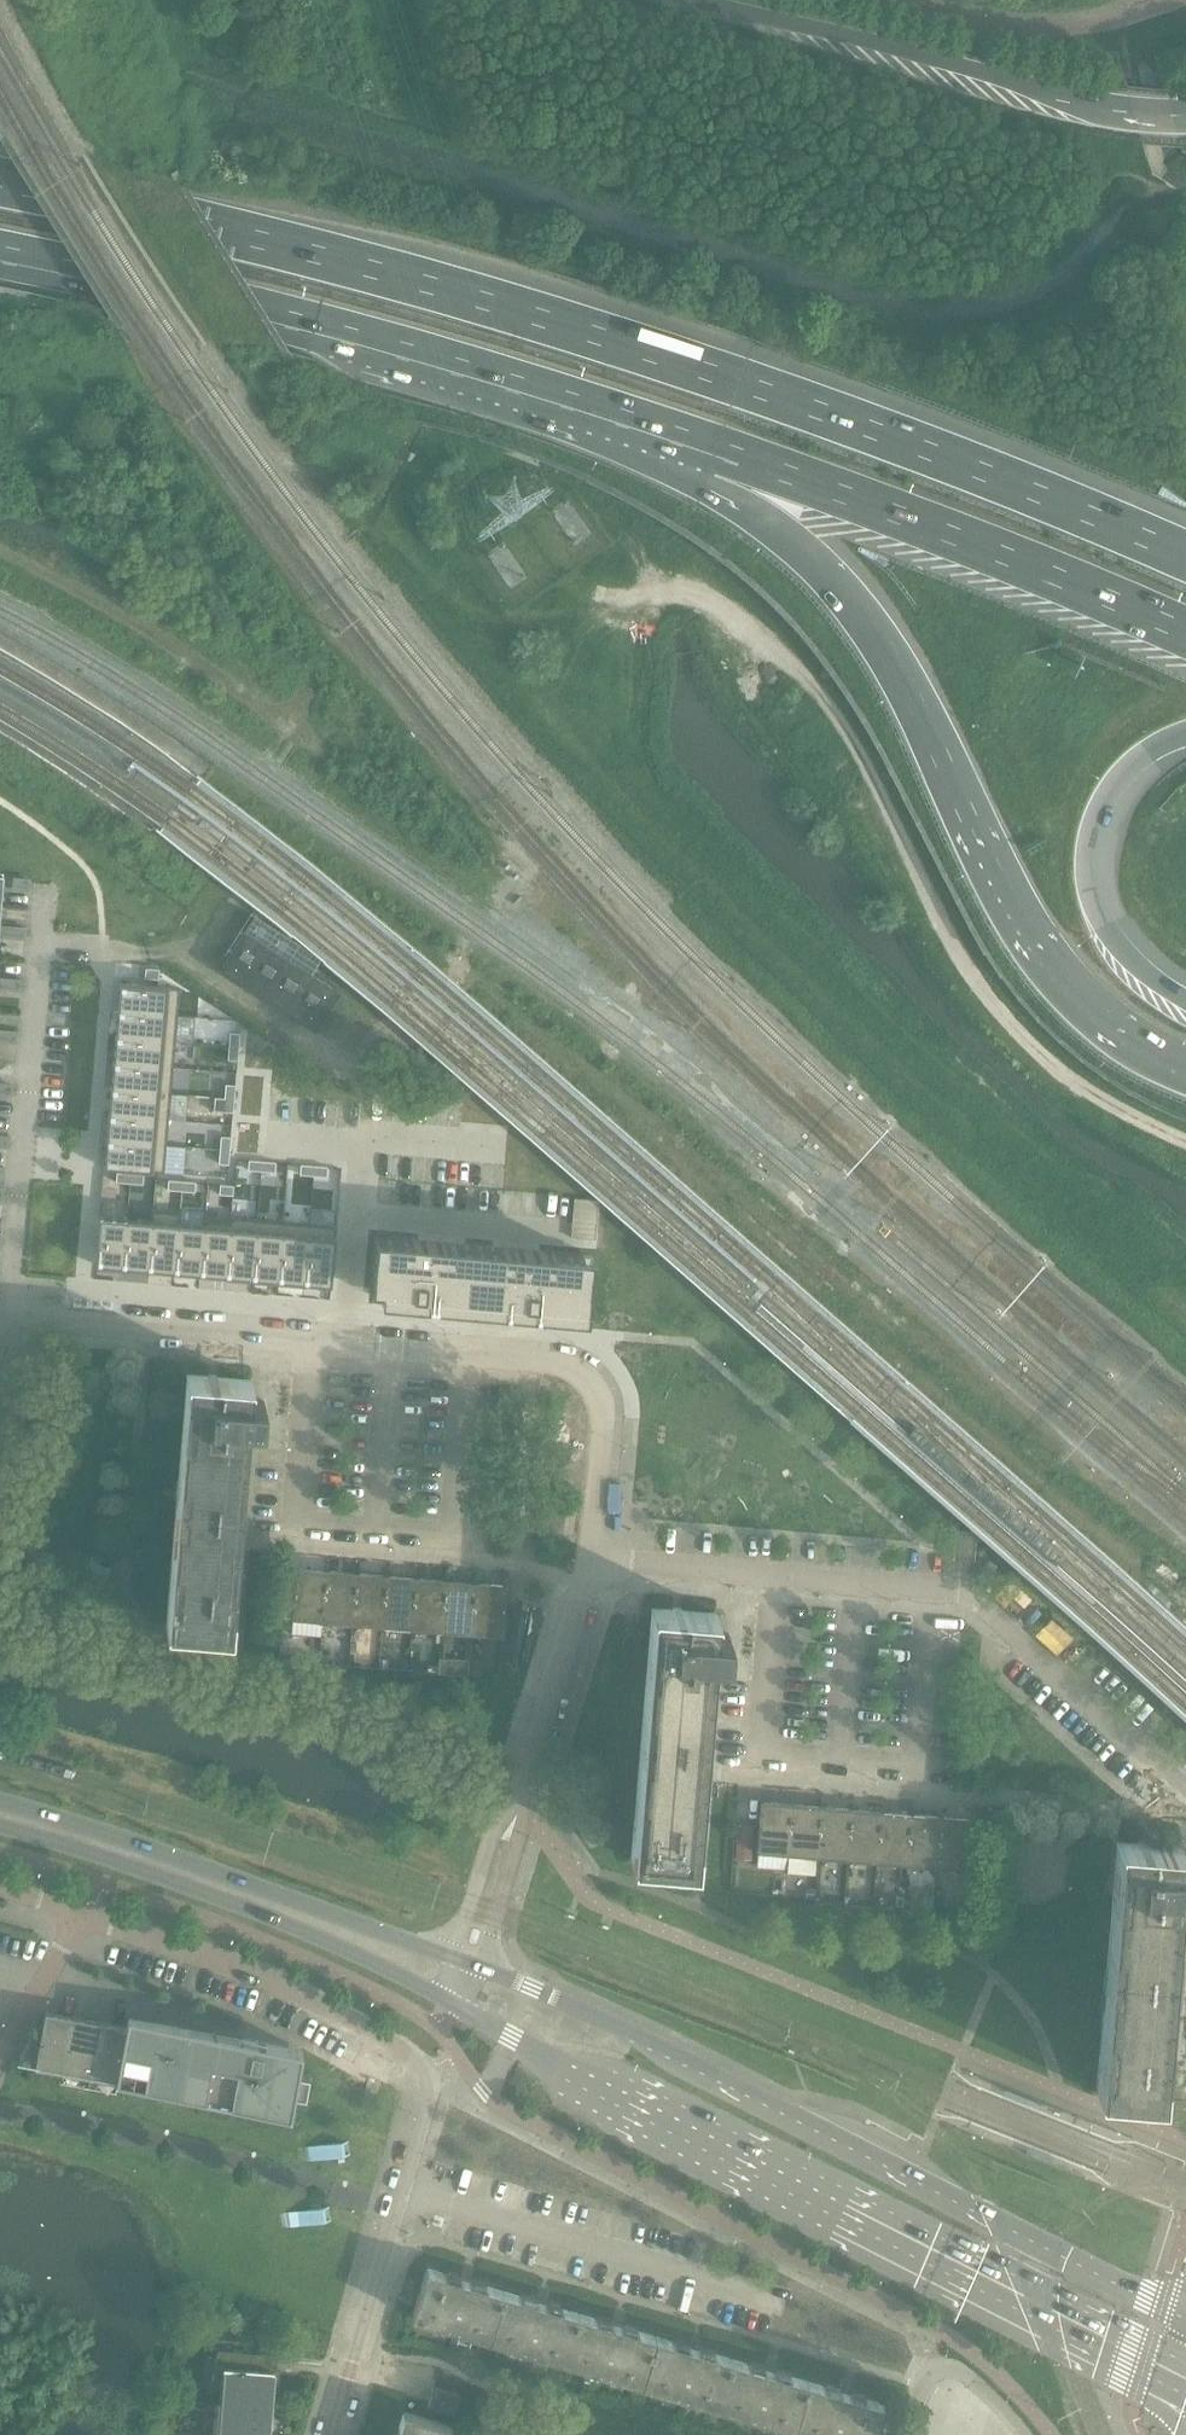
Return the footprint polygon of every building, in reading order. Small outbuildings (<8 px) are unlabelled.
[(30,881),(16,880),(15,890),(29,891),(30,881)] [(11,938),(12,929),(0,928),(0,937),(11,938)] [(26,930),(12,929),(11,938),(25,939),(26,930)] [(146,966),(145,979),(155,980),(156,967),(146,966)] [(22,982),(8,981),(7,990),(21,991),(22,982)] [(120,982),(118,1010),(174,1015),(176,987),(120,982)] [(118,1010),(115,1036),(172,1041),(174,1015),(118,1010)] [(231,1032),(230,1046),(239,1047),(241,1033),(231,1032)] [(17,1043),(17,1034),(4,1033),(3,1042),(17,1043)] [(115,1036),(113,1062),(169,1067),(172,1041),(115,1036)] [(230,1046),(229,1061),(238,1061),(239,1047),(230,1046)] [(113,1062),(111,1088),(167,1093),(169,1067),(113,1062)] [(227,1084),(225,1098),(235,1099),(236,1085),(227,1084)] [(0,1085),(0,1095),(12,1096),(13,1086),(0,1085)] [(111,1088),(109,1114),(165,1119),(167,1093),(111,1088)] [(225,1098),(224,1113),(234,1113),(235,1099),(225,1098)] [(109,1114),(106,1140),(163,1145),(165,1119),(109,1114)] [(222,1136),(221,1150),(230,1151),(232,1136),(222,1136)] [(0,1138),(0,1147),(8,1148),(9,1139),(0,1138)] [(106,1140),(104,1168),(160,1173),(163,1145),(106,1140)] [(221,1150),(220,1165),(229,1165),(230,1151),(221,1150)] [(249,1161),(248,1170),(263,1171),(263,1162),(249,1161)] [(263,1162),(263,1171),(277,1173),(278,1163),(263,1162)] [(301,1165),(300,1175),(315,1176),(315,1166),(301,1165)] [(315,1166),(315,1176),(329,1177),(330,1168),(315,1166)] [(117,1178),(116,1188),(130,1189),(131,1179),(117,1178)] [(131,1179),(130,1189),(145,1190),(145,1181),(131,1179)] [(169,1183),(168,1192),(182,1193),(183,1184),(169,1183)] [(183,1184),(182,1193),(197,1195),(197,1185),(183,1184)] [(221,1187),(220,1197),(234,1198),(235,1188),(221,1187)] [(100,1209),(96,1266),(123,1268),(128,1212),(100,1209)] [(128,1212),(123,1268),(149,1270),(154,1214),(128,1212)] [(154,1214),(149,1270),(175,1272),(180,1216),(154,1214)] [(180,1216),(175,1272),(201,1275),(206,1218),(180,1216)] [(206,1218),(201,1275),(227,1277),(232,1221),(206,1218)] [(232,1221),(227,1277),(253,1279),(258,1223),(232,1221)] [(258,1223),(253,1279),(279,1281),(284,1225),(258,1223)] [(284,1225),(279,1281),(305,1284),(310,1227),(284,1225)] [(310,1227),(305,1284),(333,1286),(338,1230),(310,1227)] [(375,1236),(370,1289),(382,1290),(381,1302),(421,1305),(422,1294),(588,1308),(592,1262),(583,1262),(584,1254),(375,1236)] [(265,1401),(251,1400),(250,1400),(252,1381),(189,1376),(167,1625),(230,1630),(248,1423),(263,1424),(265,1401)] [(292,1620),(323,1623),(327,1572),(296,1569),(295,1581),(294,1588),(295,1588),(292,1620)] [(323,1623),(353,1625),(357,1574),(327,1572),(323,1623)] [(386,1577),(357,1574),(353,1625),(382,1628),(386,1577)] [(416,1579),(386,1577),(382,1628),(412,1630),(416,1579)] [(416,1579),(412,1630),(442,1632),(446,1582),(416,1579)] [(442,1632),(472,1635),(476,1584),(446,1582),(442,1632)] [(476,1584),(472,1635),(503,1638),(507,1587),(476,1584)] [(729,1635),(715,1634),(714,1634),(716,1614),(653,1609),(632,1858),(694,1864),(712,1656),(725,1658),(725,1659),(727,1658),(729,1635)] [(757,1853),(788,1856),(792,1805),(761,1803),(760,1814),(759,1814),(759,1821),(760,1821),(757,1853)] [(822,1808),(792,1805),(788,1856),(818,1858),(822,1808)] [(818,1858),(848,1861),(852,1810),(822,1808),(818,1858)] [(848,1861),(877,1863),(881,1812),(852,1810),(848,1861)] [(881,1812),(877,1863),(907,1865),(911,1815),(881,1812)] [(907,1865),(937,1868),(941,1817),(911,1815),(907,1865)] [(941,1817),(937,1868),(967,1870),(972,1820),(941,1817)] [(1180,1867),(1179,1867),(1181,1848),(1116,1842),(1096,2092),(1160,2097),(1170,1982),(1177,1890),(1185,1891),(1185,1868),(1180,1867)] [(9,2075),(61,2084),(74,2017),(46,2012),(41,2039),(31,2037),(9,2075)] [(101,2022),(74,2017),(61,2084),(88,2089),(101,2022)] [(118,2083),(119,2083),(290,2115),(294,2094),(305,2096),(309,2076),(310,2074),(298,2072),(300,2059),(302,2050),(286,2047),(286,2046),(243,2039),(128,2018),(127,2027),(128,2027),(118,2083)] [(101,2022),(88,2089),(117,2095),(119,2083),(118,2083),(128,2027),(127,2027),(101,2022)] [(349,2142),(305,2148),(307,2163),(310,2162),(351,2157),(351,2155),(349,2142)] [(330,2208),(285,2214),(285,2216),(287,2228),(332,2222),(332,2220),(330,2211),(330,2209),(330,2208)] [(413,2317),(490,2339),(503,2292),(427,2269),(413,2317)] [(490,2339),(566,2362),(579,2314),(503,2292),(490,2339)] [(579,2314),(566,2362),(642,2384),(656,2337),(579,2314)] [(656,2337),(642,2384),(718,2407),(732,2360),(656,2337)] [(220,2404),(272,2409),(275,2372),(260,2371),(262,2355),(219,2352),(213,2366),(215,2367),(216,2366),(225,2369),(222,2404),(220,2404)] [(718,2407),(794,2430),(808,2382),(732,2360),(718,2407)] [(794,2430),(812,2434),(876,2434),(885,2405),(808,2382),(794,2430)] [(428,2407),(455,2415),(461,2396),(434,2387),(428,2407)] [(220,2404),(220,2405),(222,2405),(219,2434),(269,2434),(272,2409),(220,2404)] [(451,2427),(404,2412),(398,2434),(449,2434),(451,2427)]
